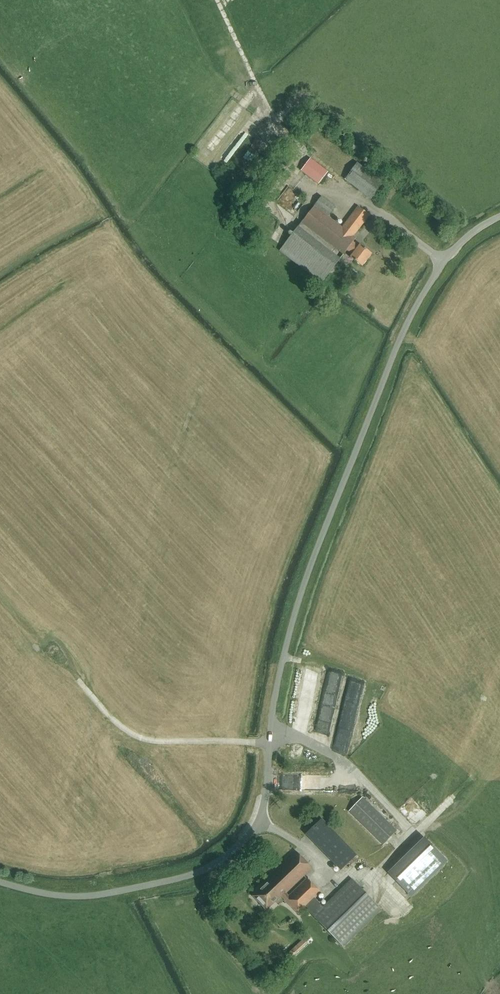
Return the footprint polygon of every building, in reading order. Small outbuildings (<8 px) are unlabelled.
[(301,171),(318,184),(328,172),(310,159),(301,171)] [(345,179),(371,199),(383,183),(357,163),(345,179)] [(296,199),(299,195),(287,186),(275,202),(293,215),(302,204),(296,199)] [(328,217),(335,208),(321,197),(302,222),(344,255),(347,250),(352,254),(350,258),(362,267),(372,254),(360,245),(359,246),(353,242),(356,238),(354,236),(370,215),(358,207),(342,228),(328,217)] [(280,251),(321,283),(340,259),(298,227),(280,251)] [(337,736),(334,740),(343,746),(346,743),(337,736)] [(396,831),(362,798),(349,812),(382,845),(396,831)] [(356,855),(322,819),(306,835),(340,870),(356,855)] [(447,861),(426,839),(389,874),(411,897),(447,861)] [(323,907),(315,899),(320,893),(306,879),(289,896),(286,894),(311,869),(295,853),(267,880),(269,882),(253,897),(266,910),(280,896),(298,915),(305,908),(343,947),(382,909),(352,879),(323,907)] [(391,895),(405,910),(411,904),(397,889),(391,895)] [(293,957),(307,943),(303,939),(289,952),(293,957)]
